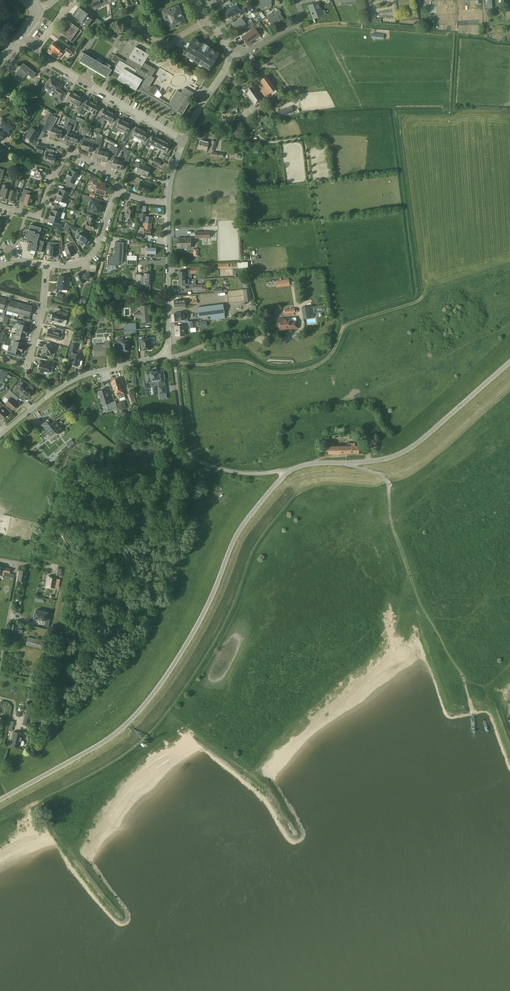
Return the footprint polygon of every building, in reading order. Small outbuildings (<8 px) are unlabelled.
[(323,10),(320,11),(317,2),(308,6),(311,13),(313,19),(324,14),(325,14),(326,13),(326,12),(326,11),(325,11),(325,10),(324,10),(323,10)] [(178,5),(161,11),(169,30),(186,23),(183,17),(185,16),(183,11),(181,11),(178,5)] [(238,13),(233,6),(224,12),(228,18),(231,16),(232,17),(238,13)] [(78,22),(80,24),(86,28),(92,19),(87,16),(88,14),(78,7),(72,15),(79,21),(78,22)] [(283,19),(280,14),(282,13),(279,9),(273,13),(272,12),(265,17),(271,25),(275,22),(276,24),(283,19)] [(252,22),(250,24),(248,21),(245,23),(241,18),(233,24),(238,32),(243,28),(245,31),(254,24),(252,22)] [(85,34),(88,30),(86,28),(80,24),(78,27),(68,20),(59,32),(70,40),(70,41),(73,43),(75,40),(75,41),(79,35),(82,31),(85,34)] [(260,35),(254,27),(251,29),(252,30),(242,37),(248,45),(252,43),(251,42),(260,35)] [(209,46),(208,46),(205,44),(203,43),(203,44),(193,38),(187,47),(185,51),(183,54),(209,69),(218,53),(208,47),(209,46)] [(62,53),(59,51),(62,48),(54,41),(51,46),(47,51),(55,57),(55,56),(58,59),(62,53)] [(68,46),(65,50),(71,55),(74,51),(68,46)] [(132,65),(151,77),(156,70),(144,63),(149,55),(135,46),(129,56),(126,61),(132,65)] [(118,63),(121,58),(115,55),(112,59),(109,64),(106,63),(105,65),(104,64),(104,65),(101,64),(103,61),(97,57),(95,60),(82,52),(79,56),(81,57),(79,61),(89,67),(87,69),(87,71),(93,75),(95,74),(96,71),(107,78),(109,74),(111,70),(111,69),(115,61),(118,63)] [(109,74),(117,78),(117,79),(135,90),(139,91),(136,95),(166,114),(167,113),(170,114),(178,119),(181,114),(182,115),(192,99),(191,98),(194,93),(184,87),(180,93),(177,91),(169,104),(159,98),(163,96),(158,90),(158,91),(150,85),(154,78),(151,77),(132,65),(126,61),(121,58),(118,63),(115,61),(111,69),(111,70),(109,74)] [(27,74),(32,78),(36,73),(23,63),(19,68),(20,68),(14,76),(21,81),(27,74)] [(276,88),(267,76),(261,80),(265,87),(260,90),(265,96),(276,88)] [(57,98),(61,100),(65,93),(61,91),(59,90),(62,84),(50,77),(45,86),(59,94),(57,98)] [(263,98),(255,86),(252,82),(242,89),(245,93),(253,104),(263,98)] [(69,101),(73,103),(77,94),(71,91),(68,97),(66,96),(63,102),(67,104),(69,101)] [(77,94),(73,103),(76,104),(73,110),(78,113),(82,104),(80,103),(83,97),(77,94)] [(85,106),(82,104),(78,113),(83,115),(86,109),(89,111),(94,102),(88,100),(85,106)] [(99,105),(94,102),(89,111),(93,113),(91,116),(96,118),(99,113),(96,111),(99,105)] [(291,106),(280,111),(282,116),(293,112),(291,106)] [(102,114),(99,113),(96,118),(101,121),(102,118),(106,120),(110,111),(105,108),(102,114)] [(262,110),(251,117),(257,125),(267,118),(262,110)] [(53,114),(48,111),(43,119),(49,122),(53,114)] [(116,114),(110,111),(106,120),(110,121),(108,124),(110,126),(109,127),(112,129),(116,121),(113,120),(116,114)] [(116,121),(112,129),(111,130),(116,132),(118,128),(121,130),(126,121),(120,118),(118,122),(116,121)] [(5,134),(8,129),(11,130),(13,127),(1,119),(0,121),(0,140),(1,140),(5,134)] [(131,124),(126,121),(121,130),(125,132),(124,135),(128,137),(131,131),(129,130),(131,124)] [(66,140),(71,142),(74,133),(70,132),(72,125),(68,124),(66,129),(65,132),(68,133),(66,140)] [(60,138),(63,129),(63,128),(64,126),(58,125),(58,128),(55,137),(60,138)] [(134,132),(131,131),(128,137),(137,141),(142,129),(137,126),(134,132)] [(26,137),(33,141),(38,132),(31,127),(26,137)] [(142,129),(137,141),(140,143),(145,145),(148,140),(145,138),(148,132),(142,129)] [(150,141),(148,140),(145,145),(150,148),(151,145),(154,146),(159,138),(153,135),(150,141)] [(94,143),(97,144),(98,140),(99,139),(96,138),(95,140),(90,139),(89,142),(87,150),(92,152),(94,143)] [(157,148),(160,149),(165,141),(159,138),(154,146),(153,149),(155,151),(157,148)] [(210,150),(214,151),(217,141),(212,140),(211,144),(200,141),(198,148),(207,150),(207,148),(210,149),(210,150)] [(170,143),(165,141),(160,149),(164,151),(162,154),(168,157),(171,151),(167,150),(170,143)] [(44,156),(45,156),(44,159),(54,162),(56,154),(52,153),(52,152),(52,150),(46,148),(44,155),(44,156)] [(160,164),(162,161),(154,158),(153,161),(152,163),(159,166),(160,164)] [(137,171),(147,176),(151,168),(136,162),(135,165),(139,167),(137,171)] [(48,173),(49,170),(36,167),(35,172),(36,173),(35,176),(35,177),(39,178),(40,178),(40,177),(42,178),(44,174),(46,173),(48,173)] [(68,174),(77,179),(80,174),(83,176),(85,172),(78,168),(76,172),(71,169),(70,171),(69,171),(68,174)] [(77,179),(68,174),(66,177),(67,177),(65,179),(70,182),(68,186),(74,189),(76,185),(74,184),(77,179)] [(105,195),(105,194),(106,194),(107,191),(106,191),(107,188),(104,187),(105,184),(101,182),(94,180),(92,187),(96,188),(95,192),(105,195)] [(138,189),(141,190),(149,193),(151,186),(144,183),(144,182),(140,181),(138,189)] [(8,199),(11,189),(8,189),(9,186),(3,184),(0,194),(0,195),(3,195),(2,197),(8,199)] [(11,189),(8,199),(13,200),(16,201),(18,196),(20,190),(14,188),(13,190),(11,189)] [(59,191),(58,194),(68,198),(69,195),(70,196),(73,190),(67,188),(66,191),(61,188),(60,191),(59,191)] [(31,191),(24,189),(22,196),(26,197),(24,203),(31,206),(33,196),(30,194),(31,191)] [(65,203),(68,198),(58,194),(57,197),(56,199),(61,201),(60,204),(66,207),(67,204),(65,203)] [(91,212),(92,211),(99,213),(102,206),(100,205),(101,202),(92,199),(88,211),(91,212)] [(51,212),(50,215),(60,218),(62,212),(64,213),(64,209),(59,208),(58,211),(52,209),(52,212),(51,212)] [(125,217),(133,219),(135,211),(128,208),(125,217)] [(142,213),(140,221),(144,221),(145,222),(145,223),(151,224),(152,217),(146,216),(145,216),(145,214),(142,213)] [(59,223),(60,218),(50,215),(49,218),(50,218),(49,220),(55,222),(54,226),(61,228),(63,224),(59,223)] [(85,228),(94,230),(96,224),(94,223),(95,218),(89,216),(88,221),(87,221),(85,228)] [(64,219),(62,228),(65,228),(66,223),(70,224),(71,221),(64,219)] [(151,224),(145,223),(144,227),(140,227),(140,231),(140,233),(150,235),(151,229),(151,224)] [(36,251),(41,252),(48,229),(30,224),(29,229),(27,229),(25,238),(30,239),(27,250),(35,252),(36,251)] [(91,241),(86,238),(88,235),(83,232),(81,235),(79,233),(76,238),(78,239),(77,242),(81,245),(83,242),(88,246),(91,241)] [(191,247),(191,238),(177,238),(177,247),(191,247)] [(106,256),(105,264),(117,265),(117,262),(120,262),(121,242),(113,241),(112,256),(106,256)] [(54,243),(54,246),(50,246),(49,255),(56,256),(57,250),(60,250),(60,243),(54,243)] [(65,249),(68,257),(74,255),(72,249),(75,248),(73,243),(67,245),(68,248),(65,249)] [(145,247),(141,247),(141,254),(145,254),(145,256),(147,257),(147,254),(155,254),(156,248),(148,247),(148,246),(145,245),(145,247)] [(198,274),(198,270),(198,266),(196,266),(190,266),(190,269),(184,269),(185,271),(179,272),(179,279),(186,279),(189,279),(192,279),(192,274),(196,274),(198,274)] [(91,278),(89,272),(82,274),(81,272),(74,275),(78,284),(85,282),(85,280),(91,278)] [(144,284),(149,284),(150,284),(151,273),(149,273),(144,273),(144,275),(141,275),(141,274),(137,274),(136,288),(141,288),(141,284),(144,284)] [(69,281),(70,276),(59,275),(58,284),(57,289),(68,290),(69,281)] [(186,279),(179,279),(179,285),(182,285),(182,287),(193,287),(193,285),(193,283),(193,279),(192,279),(189,279),(186,279)] [(290,286),(289,279),(266,282),(267,288),(277,287),(287,285),(287,287),(290,286)] [(252,301),(250,289),(242,290),(244,302),(252,301)] [(7,311),(13,312),(16,302),(10,300),(7,311)] [(13,312),(18,314),(22,303),(16,302),(13,312)] [(18,314),(24,315),(27,305),(22,303),(18,314)] [(210,319),(225,318),(223,303),(209,305),(197,307),(198,314),(195,314),(196,317),(198,317),(210,316),(210,319)] [(27,305),(24,315),(30,317),(33,306),(27,305)] [(150,322),(148,305),(140,306),(141,312),(135,312),(135,317),(141,316),(141,322),(150,322)] [(315,317),(313,305),(301,307),(303,319),(315,317)] [(62,315),(53,313),(51,320),(61,323),(62,319),(66,320),(68,313),(63,311),(62,315)] [(187,311),(174,313),(175,321),(185,320),(185,321),(186,321),(186,319),(188,318),(187,311)] [(298,328),(297,320),(296,317),(284,319),(284,318),(278,319),(279,323),(277,323),(277,326),(278,327),(283,326),(283,328),(284,329),(287,329),(287,328),(290,328),(290,329),(298,328)] [(19,323),(17,329),(28,332),(28,329),(29,326),(28,326),(29,323),(18,320),(17,323),(19,323)] [(185,335),(184,325),(175,326),(176,335),(185,335)] [(12,334),(12,337),(19,339),(20,336),(25,337),(26,335),(27,335),(28,332),(17,329),(16,335),(12,334)] [(47,336),(58,340),(60,332),(49,329),(48,331),(47,331),(47,334),(47,335),(47,336)] [(13,346),(23,349),(24,346),(23,346),(24,343),(18,342),(19,339),(12,337),(10,336),(9,340),(13,341),(13,340),(14,341),(13,346)] [(138,336),(139,344),(142,343),(142,349),(152,349),(151,344),(149,345),(148,338),(144,339),(144,336),(138,336)] [(117,338),(118,345),(121,345),(121,351),(131,350),(131,346),(128,346),(128,340),(123,340),(123,337),(117,338)] [(78,366),(81,354),(74,353),(75,351),(77,344),(76,344),(76,341),(72,340),(72,343),(68,356),(72,357),(70,364),(78,366)] [(109,349),(109,341),(105,342),(105,344),(94,345),(95,355),(107,355),(106,349),(109,349)] [(51,353),(54,353),(56,345),(48,343),(47,346),(44,346),(42,353),(50,356),(51,353)] [(23,349),(13,346),(9,345),(6,354),(14,356),(15,353),(21,355),(21,352),(22,352),(23,349)] [(49,369),(52,370),(54,364),(45,361),(45,364),(40,363),(38,372),(43,373),(44,370),(48,372),(49,369)] [(8,372),(1,370),(0,373),(0,382),(3,383),(8,372)] [(164,378),(165,378),(164,374),(163,373),(162,373),(162,370),(156,370),(157,371),(150,372),(150,371),(145,372),(146,382),(152,382),(151,380),(157,379),(158,383),(165,382),(164,378)] [(124,389),(123,384),(124,384),(122,377),(120,378),(119,377),(112,380),(117,396),(124,393),(123,389),(124,389)] [(21,392),(28,398),(33,391),(23,383),(20,388),(17,385),(12,391),(18,396),(21,392)] [(105,388),(102,389),(102,390),(98,391),(103,405),(106,404),(108,410),(117,408),(115,401),(110,402),(108,395),(108,393),(107,393),(106,388),(105,389),(105,388)] [(17,404),(14,401),(18,397),(10,391),(5,397),(9,400),(6,403),(7,404),(6,404),(8,406),(9,406),(13,409),(14,408),(14,409),(16,407),(16,406),(17,404)] [(127,394),(128,398),(130,404),(137,402),(133,392),(127,394)] [(125,401),(117,403),(118,410),(127,408),(125,401)] [(46,420),(41,424),(50,436),(57,431),(59,433),(63,430),(55,420),(50,425),(46,420)] [(358,453),(358,449),(358,446),(355,446),(355,443),(351,443),(351,446),(328,446),(328,454),(358,453)] [(17,580),(25,582),(27,571),(19,569),(17,580)] [(54,588),(56,581),(56,577),(48,576),(46,586),(54,588)] [(34,618),(45,620),(44,626),(48,627),(50,619),(46,618),(47,613),(35,610),(34,618)] [(16,632),(16,631),(22,632),(23,627),(17,625),(11,623),(9,634),(12,635),(13,632),(16,632)] [(26,645),(41,649),(43,640),(28,636),(26,645)] [(29,725),(30,718),(31,715),(25,713),(23,724),(29,725)] [(10,745),(15,746),(18,733),(13,731),(10,745)] [(23,734),(18,733),(15,746),(20,747),(23,734)]
